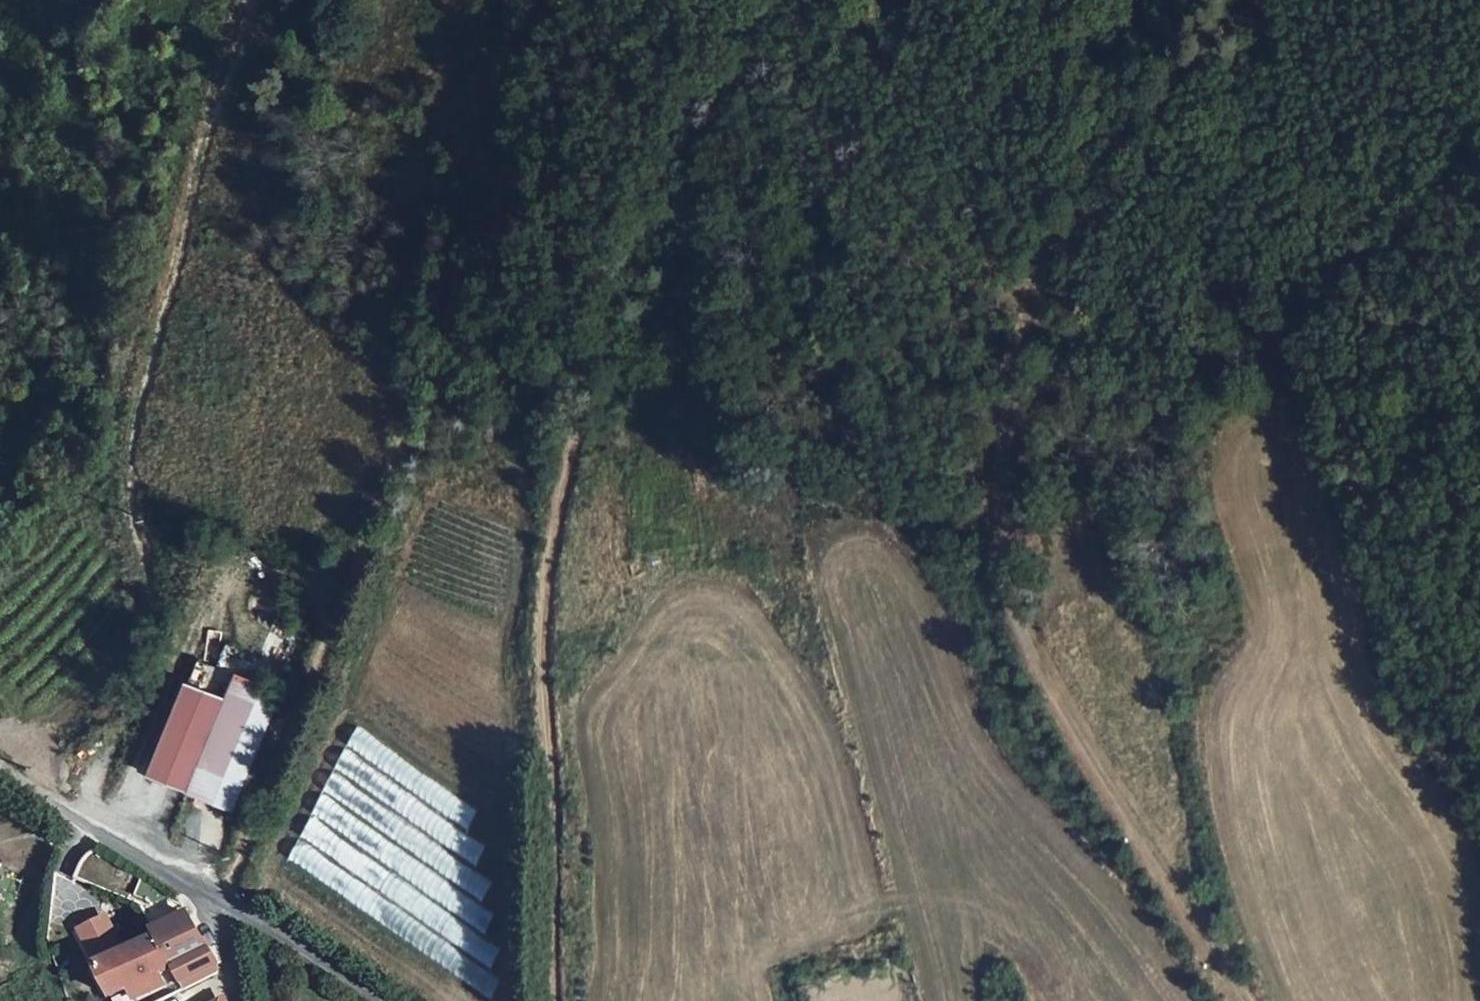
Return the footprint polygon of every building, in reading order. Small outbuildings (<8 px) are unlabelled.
[(214,796),(247,721),(260,690),(202,664),(187,700),(154,685),(134,728),(168,743),(156,769),(214,796)] [(157,938),(183,984),(214,968),(212,963),(201,942),(189,923),(157,938)] [(111,1000),(128,991),(132,1000),(148,1000),(183,984),(157,938),(95,968),(111,1000)]
